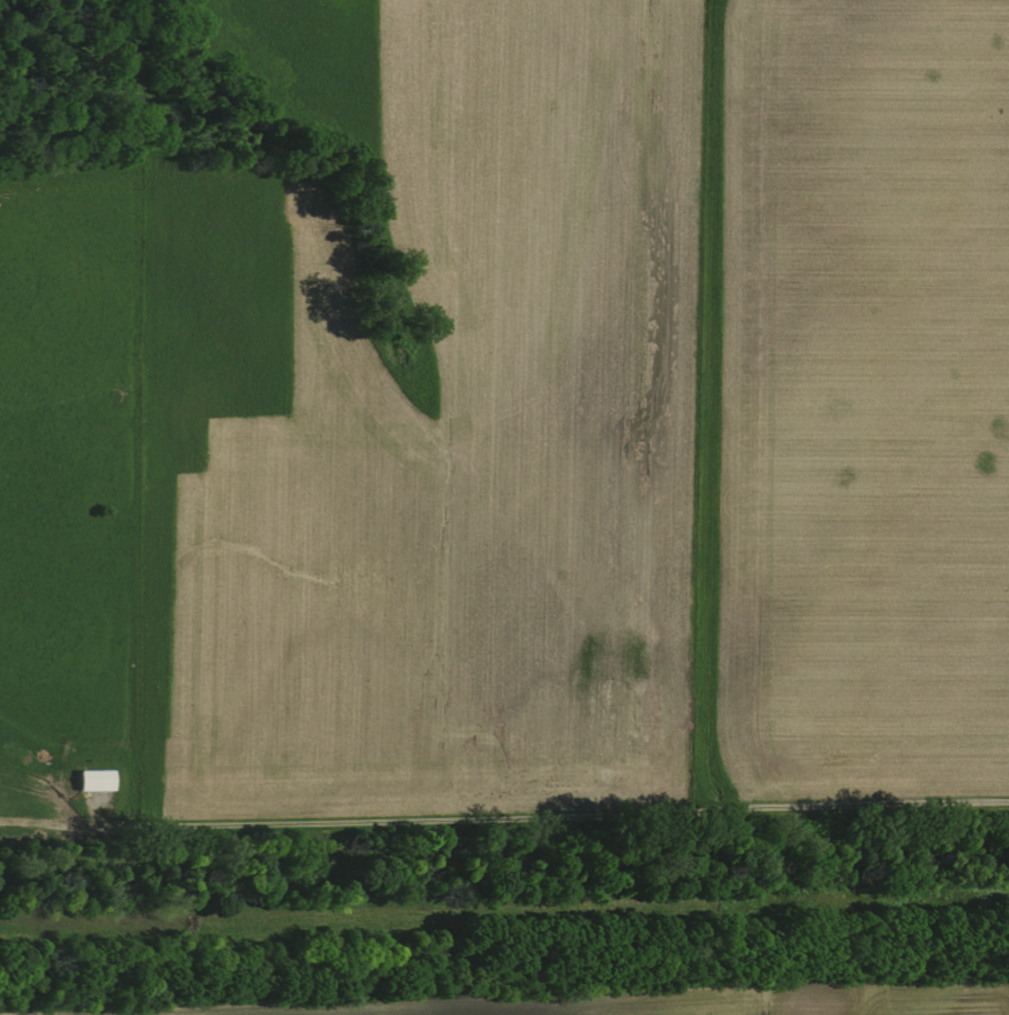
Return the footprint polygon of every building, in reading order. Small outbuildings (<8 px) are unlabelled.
[(76,791),(109,790),(109,770),(76,770),(76,791)]
